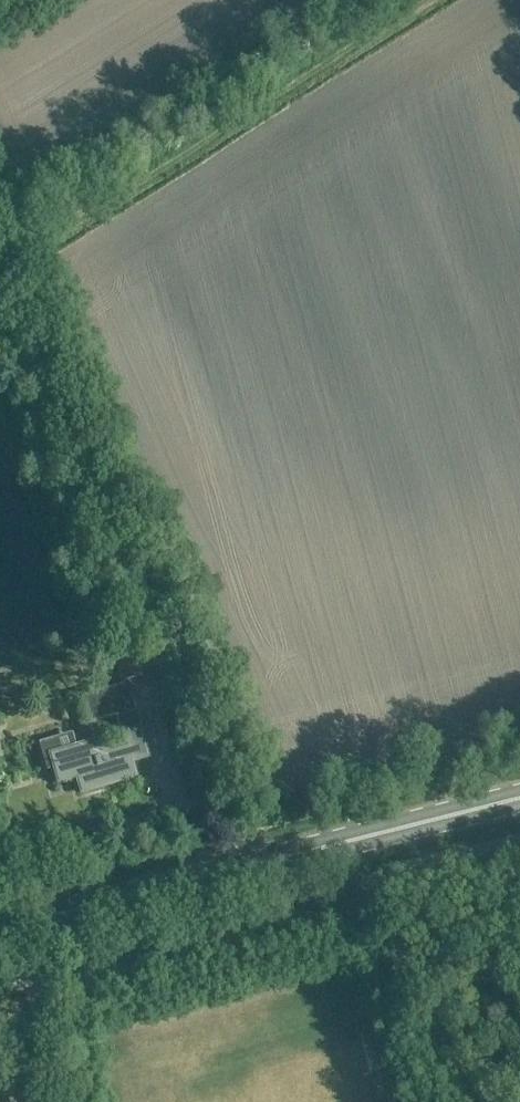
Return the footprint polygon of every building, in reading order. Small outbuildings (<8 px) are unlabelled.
[(133,631),(108,638),(122,684),(147,676),(133,631)] [(118,716),(123,736),(141,731),(129,686),(111,691),(112,696),(91,702),(96,722),(118,716)] [(76,777),(81,794),(124,782),(122,775),(135,772),(133,763),(149,759),(142,735),(124,740),(126,748),(106,753),(102,740),(75,747),(71,734),(39,743),(43,756),(47,771),(54,769),(58,782),(76,777)]
